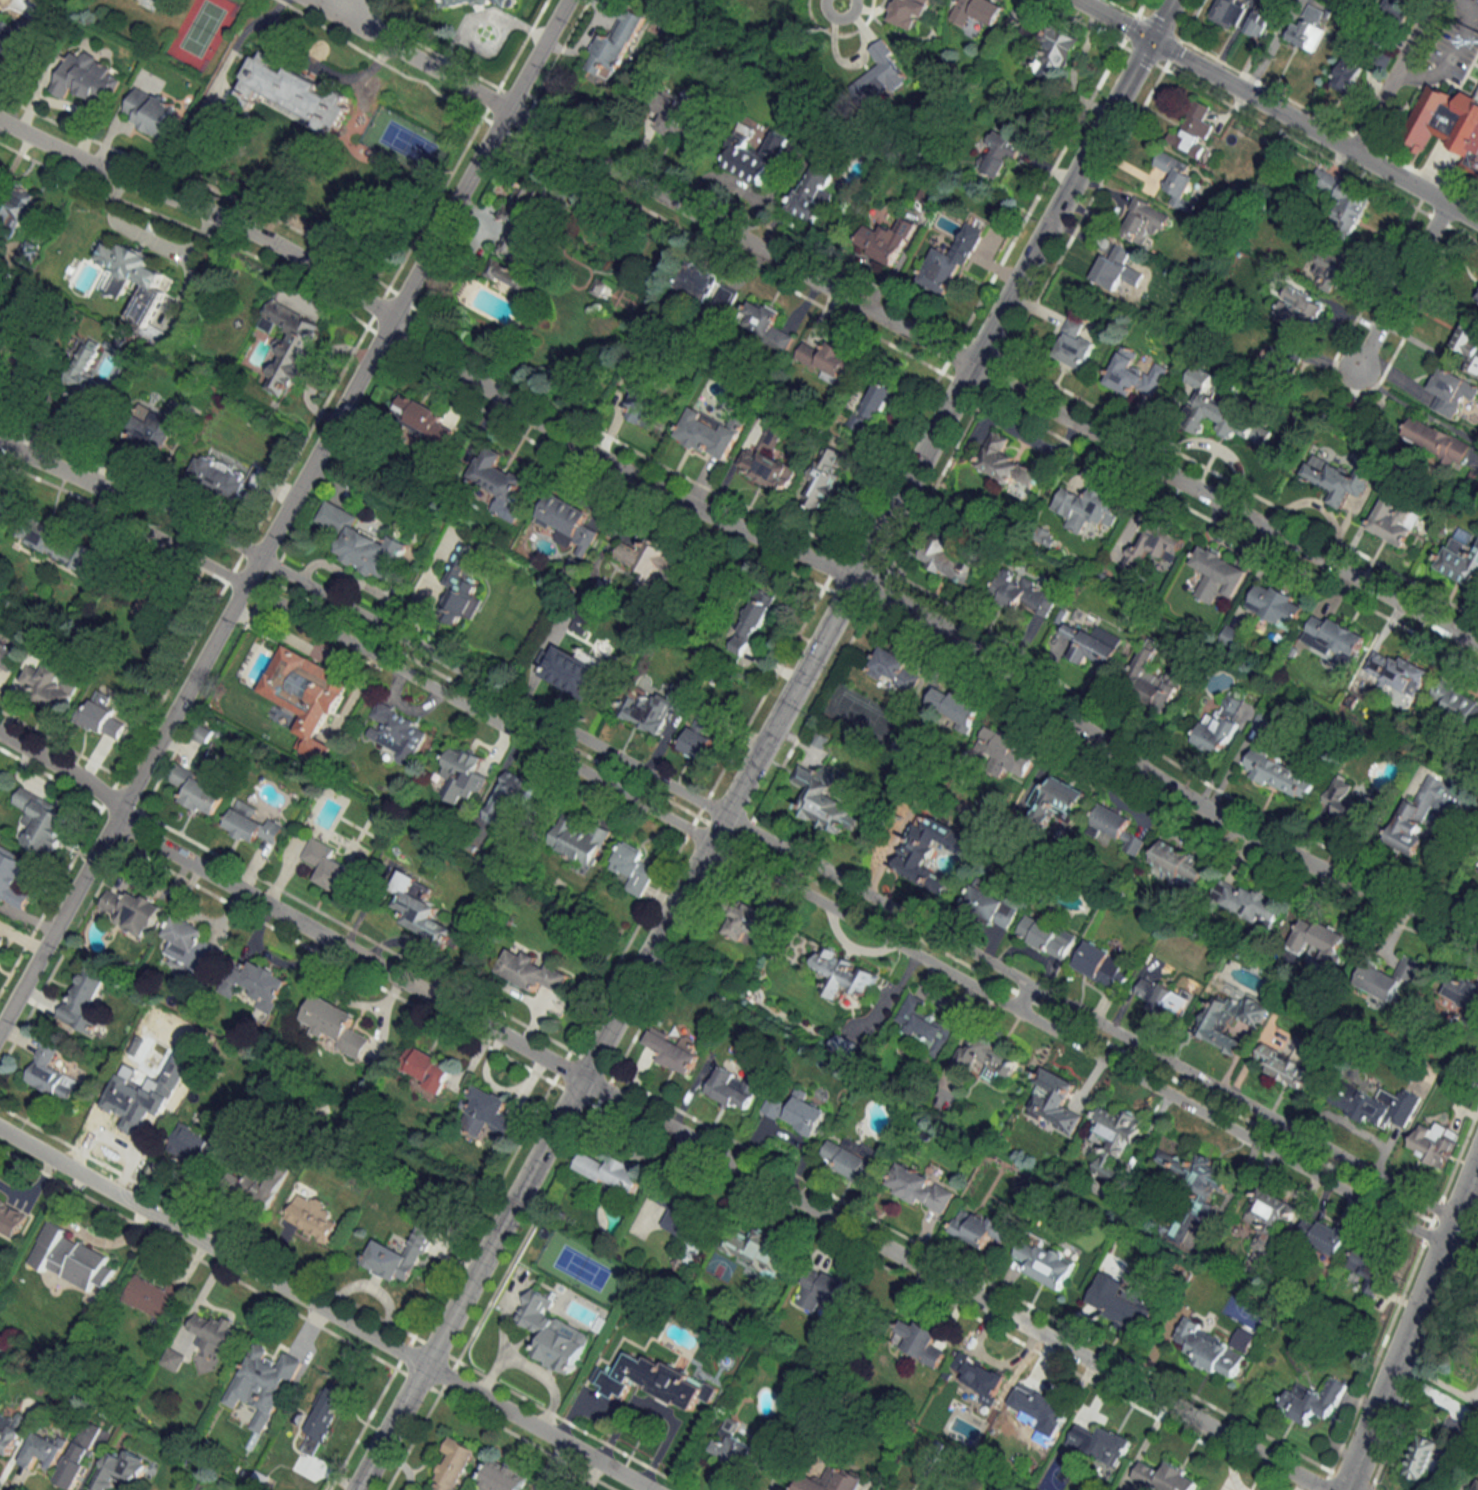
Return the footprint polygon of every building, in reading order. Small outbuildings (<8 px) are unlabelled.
[(502,0),(437,0),(439,12),(502,0)] [(930,0),(898,0),(891,22),(914,29),(918,15),(925,18),(930,0)] [(995,26),(1005,2),(1000,0),(959,0),(951,19),(966,26),(971,15),(995,26)] [(1243,0),(1220,0),(1209,14),(1230,30),(1249,5),(1243,0)] [(1413,9),(1399,0),(1386,0),(1380,11),(1403,25),(1413,9)] [(1245,31),(1260,38),(1274,8),(1259,1),(1245,31)] [(1320,27),(1327,13),(1307,3),(1288,40),(1315,55),(1328,31),(1320,27)] [(645,15),(628,7),(612,39),(601,34),(585,67),(613,81),(645,15)] [(15,59),(28,33),(0,19),(0,52),(15,59)] [(1051,22),(1029,70),(1060,85),(1082,37),(1051,22)] [(868,49),(879,63),(856,82),(873,104),(909,75),(880,39),(868,49)] [(244,87),(293,109),(290,117),(328,134),(332,125),(340,128),(350,106),(346,104),(350,95),(290,69),(288,72),(275,66),(279,56),(261,49),(244,87)] [(1393,57),(1378,50),(1371,64),(1386,71),(1393,57)] [(52,91),(69,99),(72,91),(109,107),(123,77),(113,73),(116,66),(84,51),(81,56),(70,51),(52,91)] [(1330,86),(1349,95),(1364,65),(1345,56),(1330,86)] [(1464,91),(1461,99),(1428,84),(1402,143),(1425,153),(1432,136),(1469,152),(1462,166),(1477,173),(1477,97),(1464,91)] [(173,143),(183,119),(175,115),(179,105),(138,86),(126,112),(136,117),(132,124),(173,143)] [(663,114),(656,128),(677,139),(693,108),(662,93),(653,110),(663,114)] [(1167,142),(1198,158),(1215,126),(1204,121),(1211,107),(1196,99),(1178,134),(1172,131),(1167,142)] [(772,130),(764,153),(746,146),(753,127),(740,121),(722,168),(763,184),(770,166),(778,169),(790,137),(772,130)] [(999,179),(1020,143),(998,130),(976,166),(999,179)] [(1190,164),(1162,151),(1155,166),(1172,175),(1165,188),(1175,193),(1171,202),(1191,212),(1194,205),(1184,200),(1195,177),(1187,173),(1190,164)] [(819,225),(834,194),(825,190),(836,168),(813,157),(788,210),(819,225)] [(1311,184),(1343,198),(1331,225),(1354,235),(1372,192),(1318,168),(1311,184)] [(535,214),(546,195),(546,188),(531,179),(523,179),(500,217),(507,221),(508,230),(499,245),(499,250),(526,266),(532,266),(537,259),(535,214)] [(12,231),(36,198),(17,184),(0,208),(0,222),(12,231)] [(1121,235),(1145,244),(1150,230),(1162,235),(1171,212),(1135,198),(1121,235)] [(894,267),(918,223),(904,216),(896,230),(883,223),(879,229),(868,223),(856,246),(894,267)] [(171,276),(150,268),(154,256),(122,243),(120,248),(97,239),(90,255),(111,263),(100,290),(122,298),(131,278),(145,284),(131,320),(150,328),(171,276)] [(971,248),(956,240),(949,252),(937,245),(917,281),(945,296),(971,248)] [(1336,279),(1349,258),(1324,242),(1311,262),(1336,279)] [(1117,291),(1122,280),(1132,284),(1139,270),(1125,263),(1130,253),(1110,243),(1093,279),(1117,291)] [(532,278),(491,258),(483,276),(524,295),(532,278)] [(705,302),(718,276),(686,260),(673,286),(705,302)] [(738,293),(726,285),(712,309),(724,316),(738,293)] [(1275,314),(1314,331),(1327,302),(1288,285),(1275,314)] [(786,350),(794,335),(774,325),(781,312),(752,297),(738,326),(786,350)] [(325,322),(270,300),(259,327),(271,332),(274,325),(289,331),(266,388),(286,396),(292,380),(301,383),(325,322)] [(1082,369),(1096,343),(1079,334),(1084,324),(1071,317),(1052,354),(1082,369)] [(1465,321),(1453,346),(1472,355),(1466,367),(1477,372),(1477,328),(1465,321)] [(65,381),(75,386),(69,400),(89,409),(101,382),(87,376),(101,344),(85,337),(65,381)] [(827,341),(824,349),(803,340),(795,359),(823,371),(820,376),(836,383),(842,367),(853,372),(860,356),(827,341)] [(1135,386),(1157,395),(1167,372),(1154,367),(1151,374),(1132,366),(1138,353),(1121,345),(1104,384),(1131,396),(1135,386)] [(1204,394),(1214,373),(1195,364),(1187,383),(1202,389),(1185,428),(1202,435),(1210,417),(1222,422),(1218,433),(1233,439),(1236,432),(1265,446),(1274,426),(1204,394)] [(1439,367),(1429,390),(1438,393),(1432,409),(1454,418),(1463,397),(1474,401),(1477,392),(1477,383),(1439,367)] [(893,387),(875,380),(860,416),(854,414),(850,424),(862,430),(868,416),(879,421),(893,387)] [(664,433),(679,407),(639,384),(624,410),(664,433)] [(442,413),(402,392),(391,415),(446,443),(453,429),(437,421),(442,413)] [(150,421),(141,416),(131,436),(164,452),(187,406),(173,399),(165,416),(155,411),(150,421)] [(675,439),(727,463),(746,420),(732,413),(727,423),(690,406),(675,439)] [(1472,442),(1412,416),(1401,442),(1462,467),(1472,442)] [(737,471),(785,492),(797,467),(773,456),(785,429),(770,423),(757,452),(747,448),(737,471)] [(1002,454),(1009,439),(993,431),(976,467),(1021,488),(1031,468),(1002,454)] [(490,513),(516,523),(523,505),(516,502),(526,477),(498,466),(503,452),(483,444),(468,481),(498,492),(490,513)] [(801,501),(821,511),(849,454),(829,444),(801,501)] [(1334,490),(1328,502),(1344,509),(1351,493),(1363,498),(1374,473),(1358,466),(1355,472),(1313,453),(1302,476),(1334,490)] [(239,499),(249,475),(199,454),(189,478),(239,499)] [(1065,527),(1081,534),(1088,517),(1112,528),(1124,500),(1092,486),(1087,497),(1063,487),(1053,509),(1070,517),(1065,527)] [(1423,515),(1401,502),(1403,499),(1388,491),(1367,528),(1404,548),(1423,515)] [(536,522),(557,531),(553,540),(569,548),(572,541),(580,545),(576,554),(586,558),(598,530),(583,523),(589,510),(550,492),(536,522)] [(316,522),(343,534),(336,551),(345,554),(342,561),(392,582),(409,543),(390,535),(388,541),(354,527),(360,515),(325,500),(316,522)] [(13,538),(85,570),(95,548),(23,516),(13,538)] [(1124,567),(1140,574),(1149,551),(1175,562),(1186,537),(1145,519),(1124,567)] [(1477,588),(1477,549),(1477,551),(1467,547),(1473,534),(1456,527),(1437,570),(1477,588)] [(920,562),(968,586),(982,559),(934,534),(920,562)] [(647,571),(643,583),(653,586),(658,569),(677,576),(683,561),(666,555),(669,548),(646,540),(644,546),(623,539),(616,560),(647,571)] [(465,576),(477,549),(462,542),(443,583),(452,587),(438,616),(457,625),(461,616),(475,622),(485,600),(473,594),(479,582),(465,576)] [(1235,598),(1250,567),(1201,544),(1191,565),(1206,572),(1195,596),(1214,604),(1220,591),(1235,598)] [(990,598),(1020,611),(1025,600),(1033,603),(1041,585),(1003,568),(990,598)] [(1248,609),(1293,631),(1308,602),(1262,579),(1248,609)] [(770,603),(752,596),(729,649),(747,657),(770,603)] [(570,628),(584,636),(595,618),(581,610),(570,628)] [(1367,635),(1317,611),(1302,641),(1334,657),(1333,658),(1352,667),(1367,635)] [(1124,637),(1097,626),(1094,634),(1069,624),(1064,635),(1078,640),(1070,658),(1086,664),(1089,657),(1113,667),(1124,637)] [(1243,632),(1229,625),(1221,640),(1235,648),(1243,632)] [(1125,685),(1173,707),(1189,673),(1172,664),(1166,677),(1150,670),(1162,644),(1147,637),(1125,685)] [(591,700),(605,668),(555,645),(552,653),(544,650),(538,662),(544,665),(539,677),(591,700)] [(909,660),(881,645),(868,671),(911,693),(920,675),(905,668),(909,660)] [(353,677),(282,646),(261,693),(305,713),(296,733),(301,735),(295,749),(327,764),(335,746),(319,739),(331,712),(336,714),(353,677)] [(5,671),(14,655),(0,647),(0,668),(5,671)] [(1408,691),(1419,669),(1377,648),(1366,671),(1408,691)] [(26,664),(19,681),(36,689),(32,700),(63,714),(76,686),(59,678),(62,670),(45,663),(41,671),(26,664)] [(1430,704),(1477,728),(1477,726),(1477,700),(1442,681),(1430,704)] [(982,705),(938,683),(928,703),(958,717),(953,727),(968,734),(982,705)] [(625,717),(660,732),(672,706),(684,712),(691,695),(676,688),(671,698),(652,689),(646,702),(634,697),(625,717)] [(1202,722),(1193,744),(1223,756),(1247,701),(1229,694),(1215,728),(1202,722)] [(113,717),(117,710),(89,697),(77,722),(117,741),(125,723),(113,717)] [(429,726),(377,702),(370,718),(376,721),(368,738),(414,759),(429,726)] [(704,733),(708,723),(696,717),(680,750),(702,761),(714,738),(704,733)] [(1025,776),(1033,759),(1015,751),(1021,739),(987,724),(975,750),(992,758),(986,770),(1002,777),(1006,767),(1025,776)] [(441,775),(452,779),(445,797),(462,804),(465,796),(478,801),(488,775),(478,771),(484,756),(453,744),(441,775)] [(1308,802),(1320,777),(1255,747),(1246,767),(1253,770),(1251,775),(1308,802)] [(214,817),(227,790),(174,765),(167,781),(186,790),(180,801),(214,817)] [(827,793),(832,783),(803,768),(795,781),(809,788),(797,812),(842,835),(856,808),(827,793)] [(507,769),(485,819),(501,826),(513,798),(528,805),(537,783),(507,769)] [(1035,816),(1050,823),(1054,815),(1073,823),(1088,791),(1054,775),(1035,816)] [(1456,817),(1467,792),(1428,775),(1416,802),(1406,797),(1386,843),(1416,856),(1425,837),(1419,834),(1431,805),(1456,817)] [(1338,776),(1323,806),(1362,826),(1371,808),(1349,797),(1355,785),(1338,776)] [(21,787),(13,803),(30,812),(24,824),(31,827),(23,843),(53,858),(75,814),(21,787)] [(223,829),(255,845),(259,836),(275,845),(285,825),(269,818),(266,824),(252,817),(257,807),(239,798),(223,829)] [(1100,829),(1126,841),(1122,849),(1139,856),(1146,839),(1127,830),(1133,817),(1101,803),(1088,832),(1097,836),(1100,829)] [(594,867),(612,830),(598,823),(595,830),(564,815),(550,846),(594,867)] [(979,840),(931,815),(926,825),(920,822),(895,870),(948,897),(956,882),(926,866),(938,842),(969,858),(979,840)] [(301,859),(320,867),(314,881),(345,894),(356,868),(332,858),(336,848),(311,837),(301,859)] [(1152,864),(1199,885),(1210,860),(1162,840),(1152,864)] [(644,850),(623,841),(610,868),(629,876),(624,889),(642,897),(656,868),(640,861),(644,850)] [(33,892),(25,888),(37,862),(0,846),(0,900),(24,911),(33,892)] [(410,893),(417,877),(402,869),(392,888),(401,893),(394,906),(407,912),(402,924),(446,944),(454,927),(435,918),(440,906),(410,893)] [(1008,931),(1021,904),(974,880),(960,908),(1008,931)] [(1211,901),(1272,929),(1284,903),(1245,885),(1242,890),(1220,880),(1211,901)] [(148,934),(164,905),(141,893),(136,902),(109,888),(98,909),(148,934)] [(737,898),(720,932),(745,944),(749,935),(758,939),(770,915),(737,898)] [(1075,938),(1030,913),(1017,935),(1062,961),(1075,938)] [(206,930),(174,914),(164,936),(172,940),(167,950),(180,956),(184,949),(194,954),(191,960),(208,969),(218,947),(202,939),(206,930)] [(1289,948),(1304,955),(1310,942),(1326,949),(1321,960),(1335,966),(1348,935),(1303,915),(1289,948)] [(1120,992),(1128,975),(1120,971),(1126,959),(1086,939),(1072,969),(1120,992)] [(880,974),(859,964),(859,962),(824,944),(812,967),(831,976),(822,993),(837,1000),(844,986),(868,998),(880,974)] [(497,972),(536,991),(541,983),(560,992),(570,974),(548,963),(547,964),(510,946),(497,972)] [(1395,976),(1366,962),(1356,984),(1392,1001),(1403,977),(1413,982),(1422,964),(1404,956),(1395,976)] [(276,1006),(290,979),(252,959),(247,970),(233,963),(219,989),(233,997),(238,986),(276,1006)] [(58,1018),(91,1035),(99,1019),(90,1014),(107,978),(84,966),(58,1018)] [(1150,1000),(1147,1006),(1180,1023),(1193,997),(1145,974),(1136,993),(1150,1000)] [(1464,975),(1461,982),(1452,977),(1443,994),(1476,1010),(1477,1006),(1477,982),(1464,975)] [(359,1059),(370,1037),(351,1028),(358,1014),(315,992),(300,1023),(338,1042),(335,1048),(359,1059)] [(944,1055),(959,1027),(924,1008),(928,1001),(911,992),(892,1027),(944,1055)] [(1270,1007),(1246,995),(1241,1004),(1216,992),(1195,1034),(1236,1055),(1244,1040),(1229,1033),(1237,1017),(1259,1029),(1270,1007)] [(698,1053),(692,1050),(696,1040),(683,1035),(681,1039),(652,1027),(645,1043),(662,1051),(657,1062),(689,1075),(698,1053)] [(1002,1069),(1010,1051),(971,1032),(955,1065),(971,1073),(978,1058),(1002,1069)] [(830,1049),(852,1061),(860,1046),(838,1033),(830,1049)] [(24,1081),(72,1103),(82,1081),(51,1067),(59,1048),(43,1040),(24,1081)] [(1292,1057),(1263,1043),(1256,1058),(1270,1065),(1266,1073),(1301,1089),(1310,1068),(1301,1064),(1307,1052),(1297,1047),(1292,1057)] [(441,1092),(454,1064),(411,1045),(399,1073),(441,1092)] [(746,1112),(763,1077),(748,1071),(745,1078),(719,1066),(706,1094),(746,1112)] [(1073,1133),(1083,1114),(1064,1105),(1072,1090),(1045,1076),(1027,1109),(1073,1133)] [(166,1103),(134,1091),(136,1088),(115,1080),(102,1115),(154,1134),(166,1103)] [(508,1100),(480,1085),(458,1125),(480,1137),(487,1125),(507,1136),(516,1118),(503,1110),(508,1100)] [(1406,1128),(1422,1096),(1405,1087),(1400,1096),(1384,1088),(1378,1100),(1357,1089),(1345,1110),(1386,1132),(1392,1120),(1406,1128)] [(761,1111),(814,1137),(827,1112),(796,1096),(792,1104),(770,1093),(761,1111)] [(1093,1172),(1114,1183),(1145,1121),(1124,1110),(1121,1116),(1103,1108),(1090,1135),(1107,1143),(1093,1172)] [(1460,1133),(1436,1123),(1433,1129),(1420,1123),(1408,1152),(1445,1167),(1460,1133)] [(169,1151),(210,1168),(222,1141),(180,1124),(169,1151)] [(832,1168),(871,1184),(884,1152),(845,1136),(842,1144),(830,1139),(823,1156),(835,1161),(832,1168)] [(574,1168),(633,1197),(647,1171),(614,1155),(610,1163),(583,1150),(574,1168)] [(1162,1181),(1200,1193),(1194,1210),(1206,1214),(1215,1189),(1228,1193),(1233,1180),(1215,1174),(1219,1161),(1198,1154),(1195,1163),(1160,1151),(1155,1165),(1166,1169),(1162,1181)] [(886,1189),(943,1216),(956,1190),(899,1162),(886,1189)] [(267,1211),(286,1176),(275,1170),(268,1183),(247,1171),(242,1181),(234,1177),(227,1190),(267,1211)] [(663,1226),(701,1245),(717,1214),(662,1186),(655,1200),(672,1209),(663,1226)] [(1291,1224),(1300,1204),(1259,1187),(1246,1217),(1263,1225),(1254,1245),(1271,1252),(1284,1221),(1291,1224)] [(327,1243),(341,1217),(298,1195),(284,1221),(327,1243)] [(31,1212),(0,1196),(0,1230),(17,1238),(31,1212)] [(986,1248),(990,1239),(1009,1247),(1017,1228),(963,1206),(951,1234),(986,1248)] [(362,1264),(408,1287),(439,1225),(422,1216),(404,1253),(375,1238),(362,1264)] [(1298,1238),(1338,1257),(1349,1235),(1308,1216),(1298,1238)] [(1190,1223),(1182,1219),(1173,1235),(1180,1239),(1190,1223)] [(91,1290),(95,1282),(107,1287),(115,1269),(105,1265),(109,1256),(65,1236),(68,1229),(48,1220),(29,1263),(91,1290)] [(777,1277),(791,1245),(757,1230),(752,1238),(731,1228),(720,1252),(777,1277)] [(1076,1262),(1026,1236),(1016,1257),(1032,1265),(1028,1274),(1062,1291),(1076,1262)] [(1375,1299),(1393,1261),(1358,1245),(1347,1267),(1370,1278),(1362,1294),(1375,1299)] [(796,1303),(816,1311),(819,1303),(845,1313),(856,1285),(810,1267),(796,1303)] [(1128,1282),(1102,1272),(1088,1309),(1147,1332),(1156,1309),(1123,1296),(1128,1282)] [(122,1302),(168,1324),(185,1288),(169,1281),(166,1289),(135,1274),(122,1302)] [(591,1333),(547,1315),(554,1297),(531,1287),(516,1323),(544,1334),(533,1360),(573,1376),(591,1333)] [(195,1344),(218,1355),(222,1347),(227,1349),(240,1324),(218,1313),(215,1320),(198,1312),(190,1328),(201,1333),(195,1344)] [(941,1334),(907,1315),(891,1343),(936,1368),(945,1350),(935,1345),(941,1334)] [(1232,1380),(1246,1351),(1185,1320),(1174,1341),(1198,1353),(1193,1362),(1232,1380)] [(225,1403),(237,1409),(241,1400),(260,1408),(251,1429),(264,1435),(289,1381),(294,1383),(304,1360),(285,1352),(280,1364),(265,1357),(269,1348),(253,1341),(225,1403)] [(160,1363),(177,1373),(186,1356),(170,1346),(160,1363)] [(718,1389),(650,1352),(645,1360),(629,1351),(617,1373),(600,1364),(589,1384),(623,1402),(635,1381),(692,1413),(700,1398),(710,1403),(718,1389)] [(996,1397),(1008,1374),(960,1351),(949,1373),(996,1397)] [(1278,1411),(1309,1425),(1315,1413),(1329,1419),(1346,1383),(1331,1376),(1323,1395),(1311,1389),(1308,1397),(1301,1394),(1301,1393),(1288,1387),(1278,1411)] [(325,1440),(346,1391),(328,1383),(306,1432),(325,1440)] [(1058,1426),(1067,1403),(1018,1385),(1010,1407),(1058,1426)] [(27,1423),(2,1410),(0,1415),(0,1451),(11,1456),(27,1423)] [(709,1450),(749,1476),(763,1453),(734,1434),(741,1423),(731,1417),(709,1450)] [(73,1489),(76,1489),(107,1429),(87,1419),(55,1480),(73,1489)] [(1120,1468),(1132,1438),(1101,1426),(1098,1434),(1076,1425),(1067,1447),(1120,1468)] [(21,1462),(33,1468),(38,1459),(55,1468),(69,1439),(60,1435),(57,1440),(36,1430),(21,1462)] [(1442,1444),(1418,1434),(1403,1473),(1423,1481),(1427,1471),(1431,1472),(1442,1444)] [(449,1437),(443,1452),(447,1454),(432,1489),(458,1489),(476,1449),(449,1437)] [(91,1489),(110,1489),(116,1476),(144,1489),(157,1462),(127,1448),(123,1457),(110,1450),(91,1489)] [(529,1473),(492,1458),(480,1485),(493,1489),(522,1489),(529,1473)] [(833,1461),(823,1481),(804,1472),(795,1489),(858,1489),(865,1477),(833,1461)] [(1200,1476),(1167,1462),(1163,1470),(1141,1461),(1132,1480),(1155,1489),(1194,1489),(1200,1476)]
